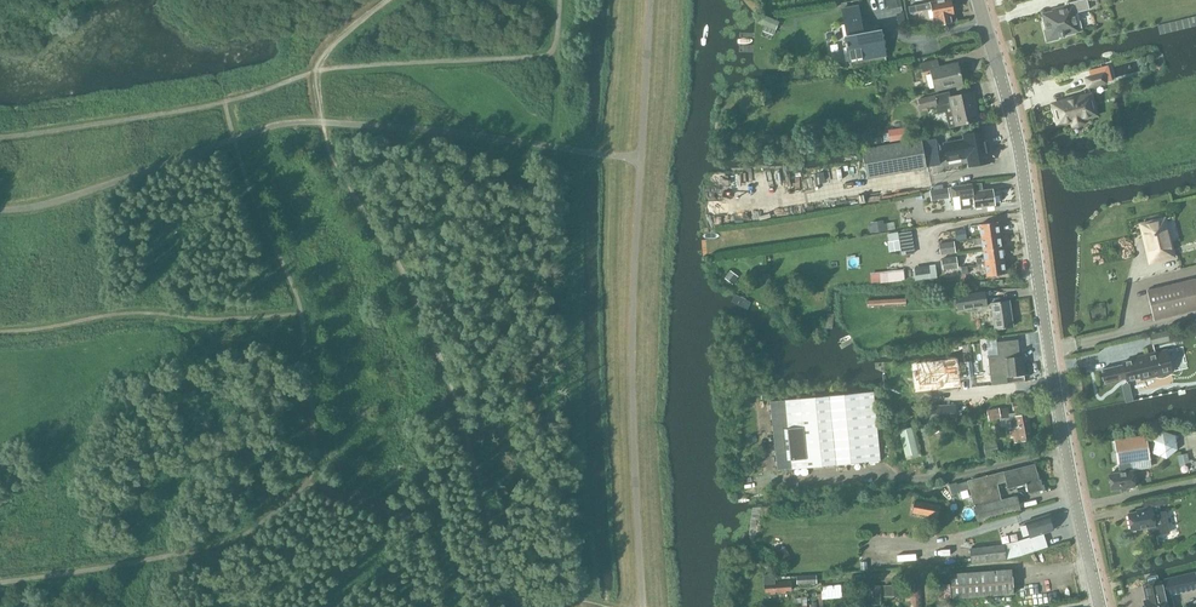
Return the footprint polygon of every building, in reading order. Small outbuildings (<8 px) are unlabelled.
[(888,10),(902,8),(900,0),(886,0),(888,10)] [(930,3),(909,7),(910,14),(931,10),(935,26),(949,24),(948,15),(955,14),(954,6),(953,7),(951,0),(945,0),(930,3)] [(1045,30),(1048,41),(1058,38),(1058,36),(1078,31),(1074,13),(1089,9),(1087,0),(1081,0),(1070,3),(1071,5),(1059,8),(1060,11),(1043,15),(1047,29),(1045,30)] [(849,64),(887,57),(881,30),(863,33),(859,6),(842,10),(846,36),(844,36),(849,64)] [(904,14),(896,15),(898,25),(906,24),(904,14)] [(935,90),(963,84),(958,63),(939,68),(937,59),(920,63),(923,72),(931,70),(935,90)] [(1088,87),(1106,83),(1103,73),(1086,78),(1088,87)] [(949,92),(935,95),(919,99),(921,109),(951,102),(957,126),(978,121),(974,102),(975,102),(973,92),(951,97),(949,92)] [(1052,104),(1057,125),(1072,121),(1073,125),(1076,125),(1080,124),(1082,122),(1081,119),(1092,116),(1086,95),(1075,98),(1068,99),(1068,100),(1052,104)] [(888,132),(889,142),(906,139),(904,129),(888,132)] [(969,166),(989,163),(987,151),(990,151),(988,141),(986,142),(984,131),(963,134),(964,139),(944,143),(947,161),(967,157),(969,166)] [(937,138),(925,140),(929,165),(941,164),(937,138)] [(922,140),(862,149),(867,177),(926,168),(922,140)] [(845,168),(809,174),(812,193),(848,186),(845,168)] [(952,197),(959,196),(961,210),(995,205),(993,189),(972,192),(972,193),(969,194),(967,185),(950,187),(952,197)] [(930,192),(931,202),(950,199),(948,189),(930,192)] [(872,232),(888,229),(886,218),(870,221),(872,232)] [(1150,262),(1174,257),(1164,219),(1141,224),(1150,262)] [(980,225),(982,238),(1000,235),(998,222),(980,225)] [(889,233),(891,250),(902,248),(903,253),(915,251),(912,229),(889,233)] [(955,231),(957,241),(967,240),(965,230),(955,231)] [(974,246),(982,244),(983,251),(1002,248),(1000,235),(982,238),(973,240),(974,246)] [(955,253),(954,243),(940,245),(941,255),(955,253)] [(976,259),(977,265),(985,264),(985,263),(1004,261),(1002,248),(983,251),(985,258),(976,259)] [(942,260),(943,270),(957,268),(956,258),(942,260)] [(1006,274),(1004,261),(985,263),(985,264),(987,277),(1006,274)] [(915,281),(937,278),(935,265),(913,268),(915,281)] [(974,266),(963,268),(963,275),(975,274),(974,266)] [(904,268),(871,271),(872,282),(906,279),(904,268)] [(740,278),(732,271),(725,278),(734,285),(740,278)] [(1195,310),(1195,279),(1147,290),(1154,320),(1195,310)] [(956,296),(958,311),(987,307),(984,292),(956,296)] [(995,329),(1013,326),(1010,301),(991,304),(995,329)] [(1150,335),(1152,345),(1164,342),(1164,339),(1168,338),(1167,331),(1150,335)] [(1127,381),(1171,370),(1166,350),(1145,354),(1146,357),(1123,362),(1123,364),(1101,369),(1103,376),(1102,377),(1103,381),(1104,382),(1105,384),(1126,379),(1127,381)] [(1007,377),(1025,375),(1023,357),(999,359),(998,353),(976,355),(976,358),(978,374),(1000,371),(1000,370),(1006,369),(1007,377)] [(917,369),(917,375),(918,398),(968,395),(966,365),(917,369)] [(898,373),(887,375),(888,386),(899,385),(898,373)] [(917,375),(904,375),(904,389),(909,389),(909,395),(894,395),(894,405),(918,405),(917,375)] [(873,392),(786,400),(768,402),(775,471),(784,471),(792,470),(792,469),(880,460),(873,392)] [(1013,410),(1023,409),(1021,402),(1012,403),(1013,410)] [(953,403),(926,404),(927,420),(954,419),(953,403)] [(989,420),(999,418),(1000,423),(1004,423),(1004,427),(1008,426),(1009,429),(1011,438),(1013,437),(1014,443),(1032,440),(1027,414),(1016,416),(1016,412),(1005,414),(1004,411),(1000,412),(999,408),(987,410),(989,420)] [(904,457),(917,454),(911,428),(898,431),(904,457)] [(1151,435),(1155,455),(1179,451),(1175,431),(1151,435)] [(1118,464),(1120,473),(1109,474),(1111,490),(1135,487),(1132,471),(1130,462),(1150,459),(1146,435),(1114,440),(1118,464)] [(997,441),(985,444),(987,454),(1000,451),(997,441)] [(1180,454),(1181,462),(1188,462),(1187,453),(1180,454)] [(1029,493),(1042,490),(1040,480),(1039,480),(1035,464),(968,481),(978,522),(1021,512),(1017,496),(1001,500),(997,484),(1006,481),(1008,488),(1026,484),(1029,493)] [(1170,504),(1168,496),(1157,498),(1159,506),(1170,504)] [(912,512),(927,515),(939,517),(940,506),(914,502),(912,512)] [(1151,506),(1144,508),(1144,511),(1128,514),(1131,531),(1147,528),(1147,529),(1149,532),(1151,533),(1153,534),(1156,534),(1156,535),(1169,532),(1165,510),(1153,512),(1151,506)] [(1053,530),(1048,515),(1025,523),(1030,537),(1043,533),(1053,530)] [(1043,533),(1030,537),(1025,539),(1019,541),(1005,545),(970,548),(972,563),(1006,559),(1022,555),(1048,547),(1043,533)] [(786,546),(776,552),(783,563),(793,557),(786,546)] [(953,598),(1014,594),(1012,569),(951,574),(953,598)] [(1165,597),(1195,590),(1195,575),(1195,573),(1164,580),(1164,581),(1159,582),(1159,581),(1145,584),(1148,600),(1144,601),(1145,606),(1168,606),(1165,597)] [(771,574),(760,575),(762,593),(788,591),(787,580),(772,581),(771,574)] [(796,584),(818,583),(818,574),(795,575),(796,584)] [(922,583),(903,583),(904,606),(923,606),(922,583)] [(884,597),(903,595),(902,585),(884,586),(884,597)] [(823,600),(843,598),(842,586),(822,588),(823,600)] [(867,605),(881,605),(880,586),(865,586),(865,594),(868,594),(868,599),(867,605)]
